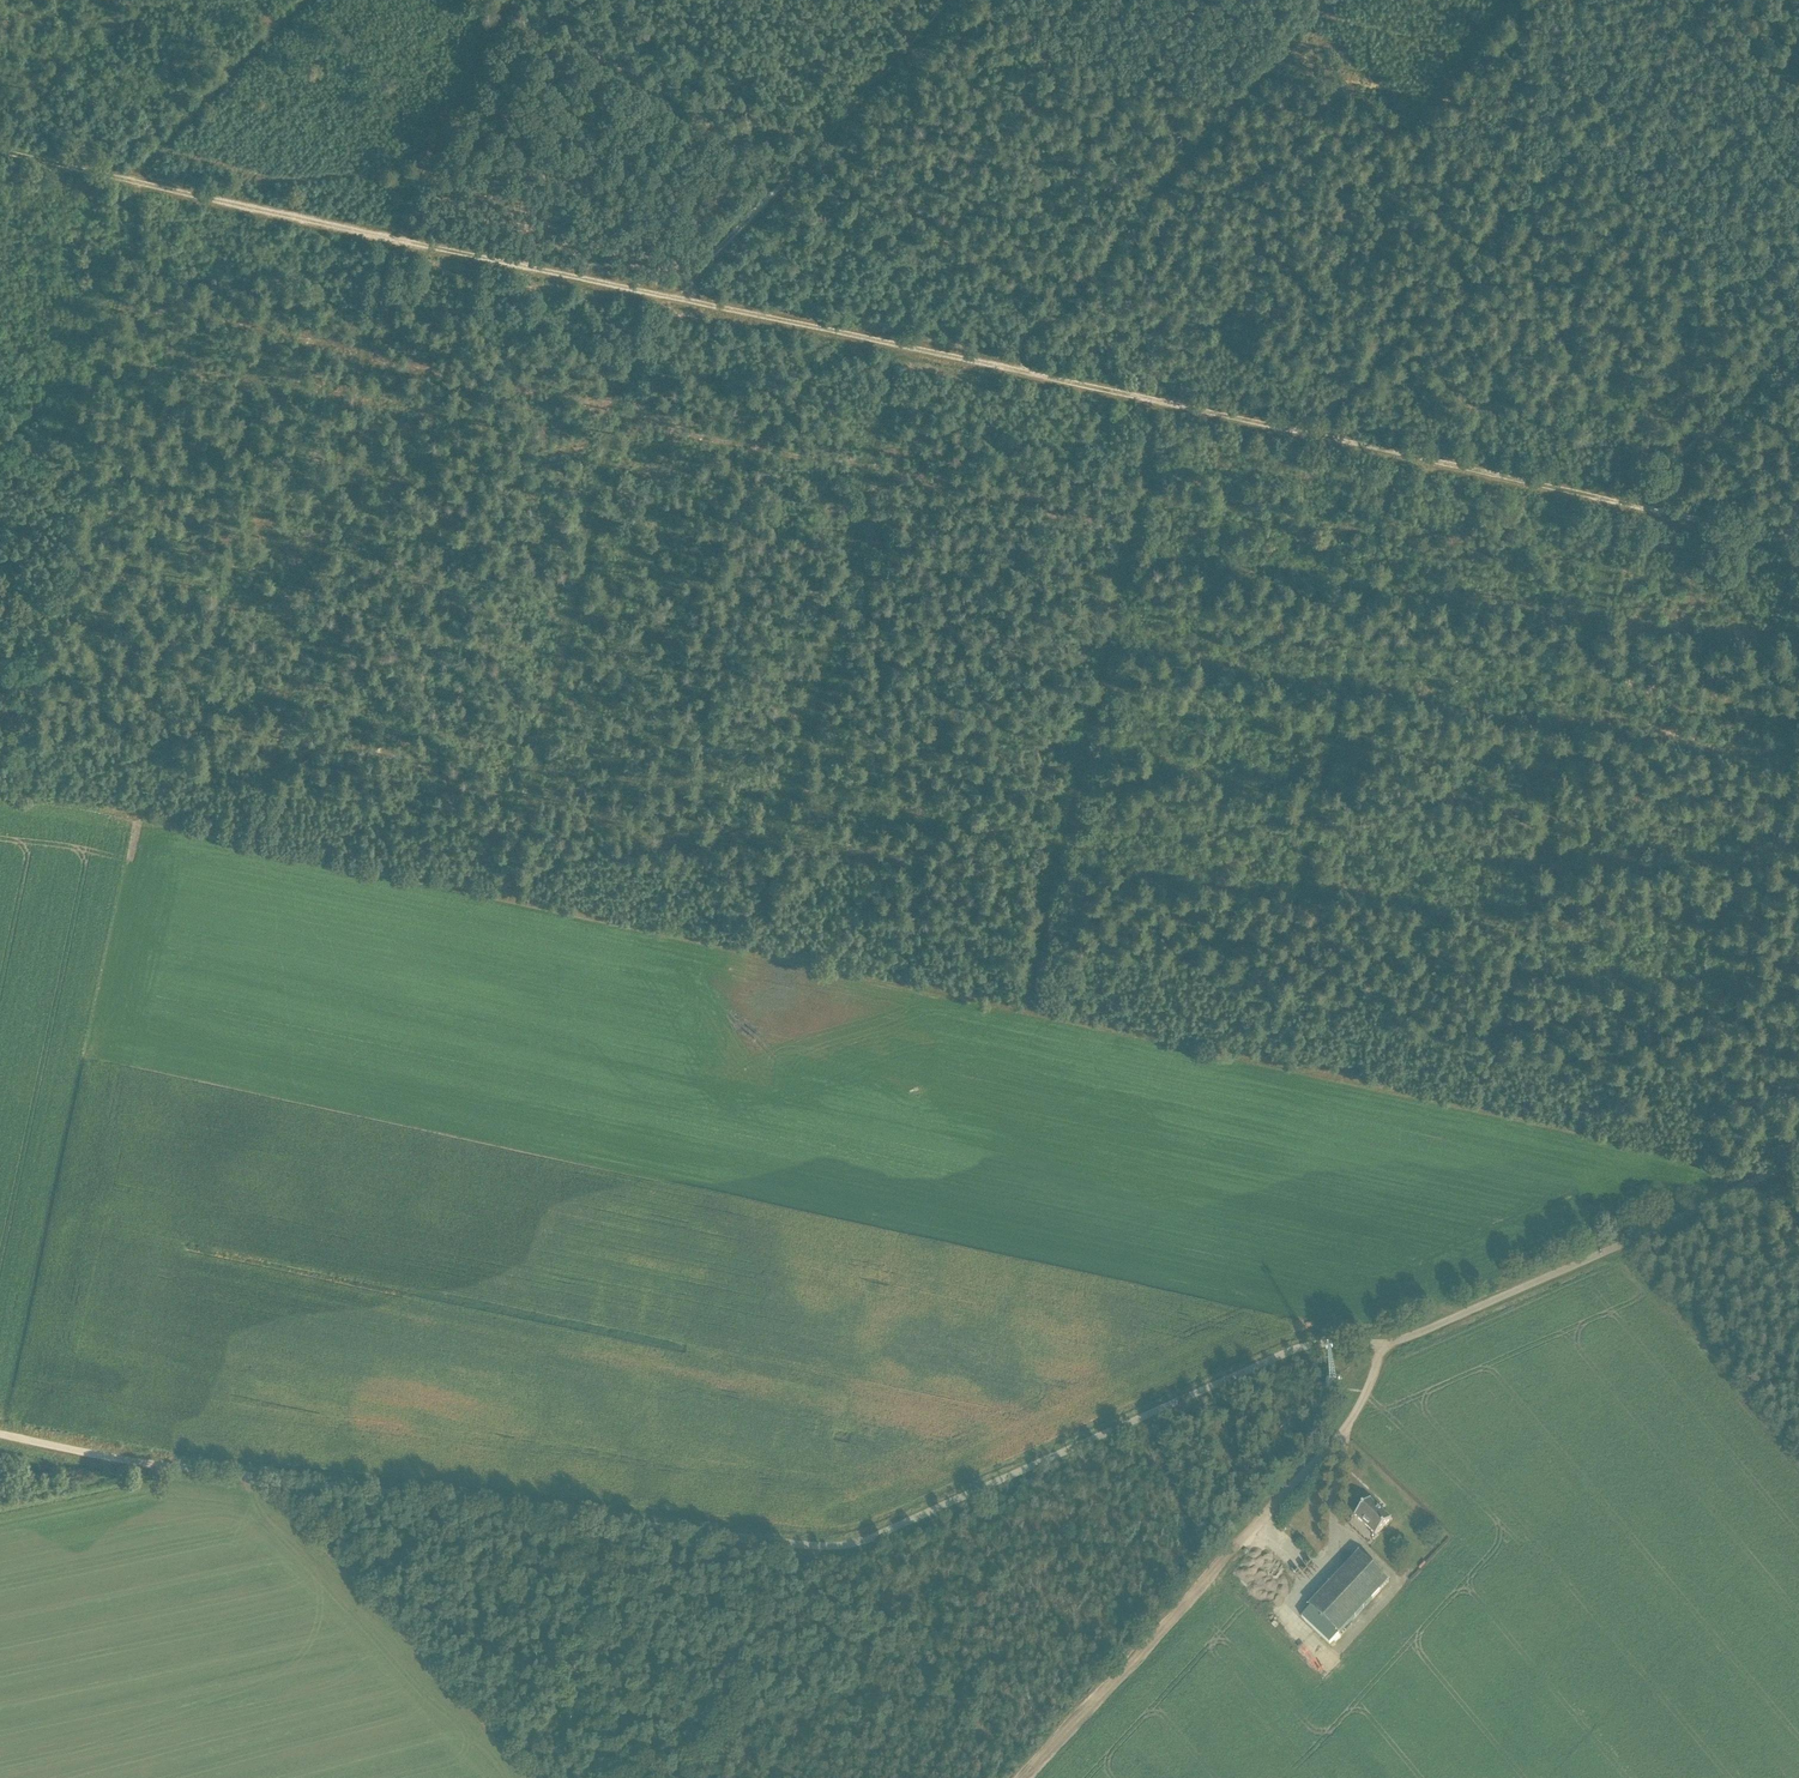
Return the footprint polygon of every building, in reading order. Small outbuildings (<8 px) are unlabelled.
[(1376,1536),(1391,1520),(1370,1500),(1355,1516),(1376,1536)] [(1359,1554),(1309,1607),(1338,1635),(1388,1582),(1359,1554)]
